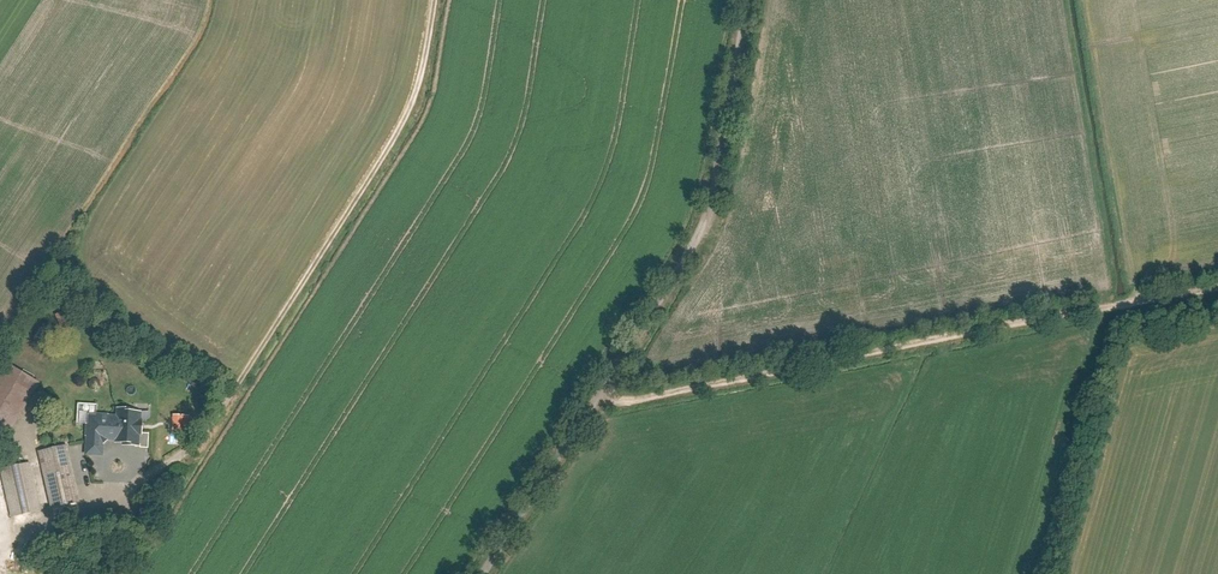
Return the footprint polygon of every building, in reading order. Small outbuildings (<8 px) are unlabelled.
[(7,365),(0,376),(0,423),(11,430),(38,384),(7,365)] [(97,406),(79,405),(78,424),(88,425),(86,454),(102,454),(102,443),(106,439),(118,440),(118,442),(125,442),(125,445),(141,446),(141,448),(149,448),(150,434),(141,434),(142,422),(139,422),(140,414),(132,413),(132,411),(119,410),(118,417),(108,417),(107,415),(98,415),(97,416),(97,406)] [(40,453),(52,508),(79,503),(67,447),(40,453)] [(2,471),(12,517),(40,511),(30,465),(2,471)]
